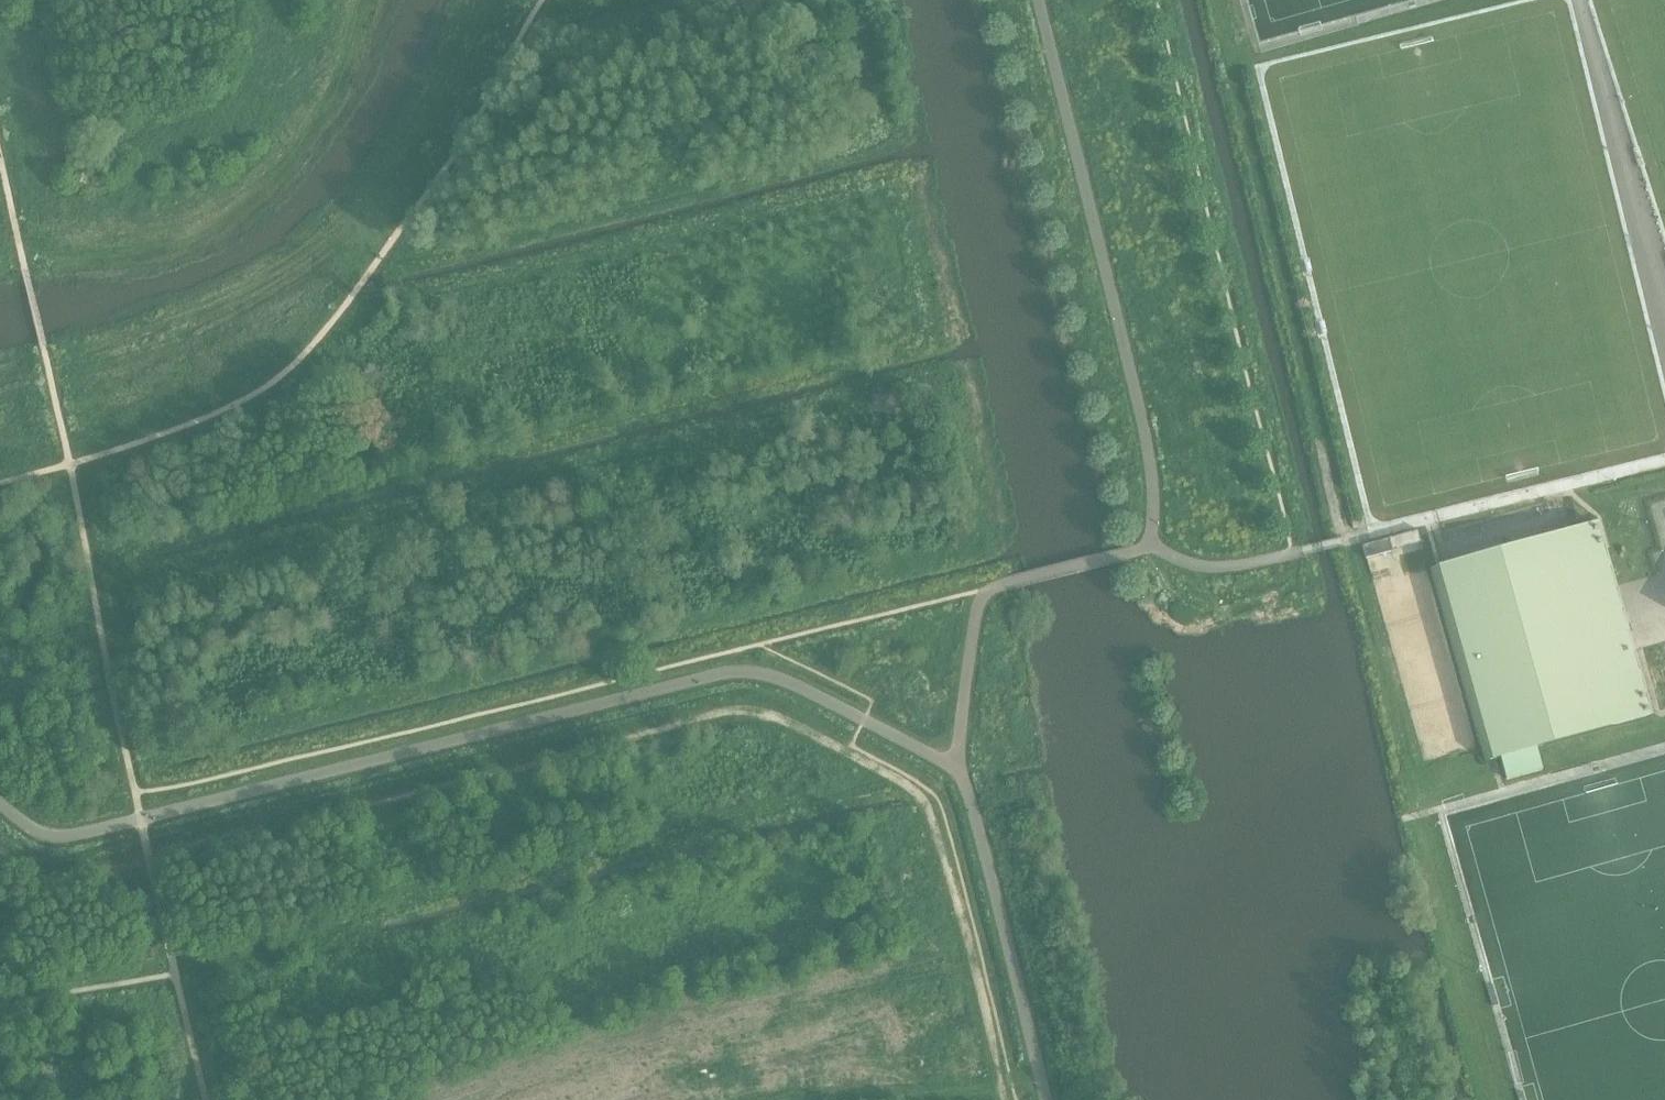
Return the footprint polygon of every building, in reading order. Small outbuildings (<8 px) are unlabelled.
[(1597,521),(1429,568),(1483,762),(1615,725),(1651,715),(1597,521)] [(1391,552),(1387,539),(1362,546),(1366,559),(1366,558),(1391,552)]
